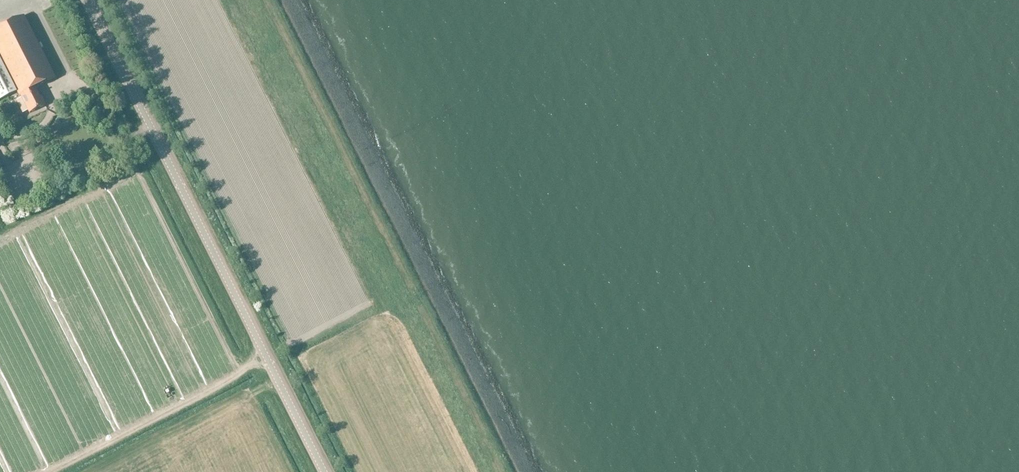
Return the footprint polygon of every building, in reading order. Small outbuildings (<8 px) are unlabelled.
[(0,28),(0,59),(17,92),(19,96),(20,95),(21,98),(16,100),(22,113),(28,110),(29,113),(45,105),(40,96),(39,97),(34,88),(36,87),(54,78),(24,16),(0,28)] [(0,59),(0,101),(17,92),(0,59)]
